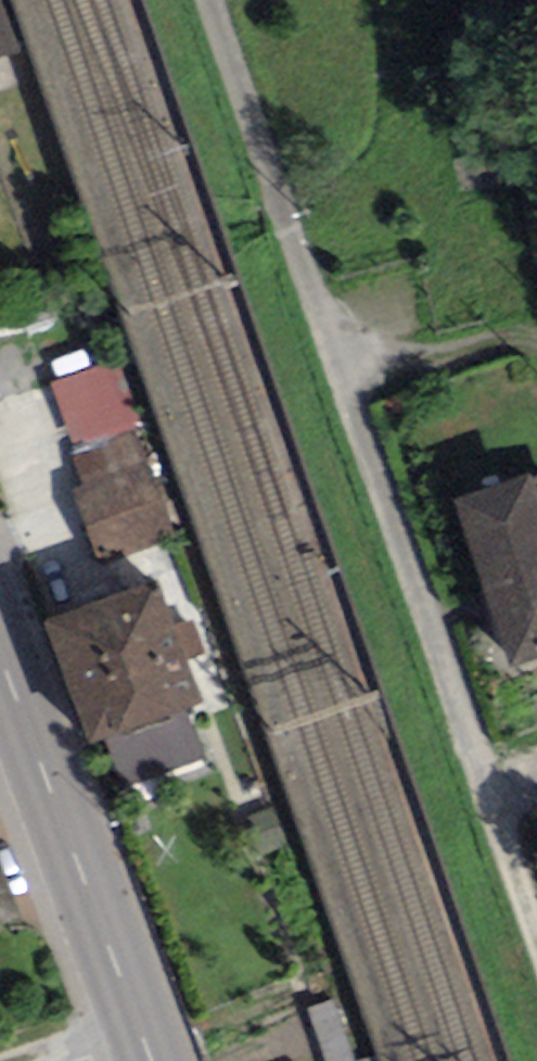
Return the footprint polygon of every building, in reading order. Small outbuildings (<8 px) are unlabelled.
[(132,361),(64,377),(79,447),(148,432),(132,361)] [(508,666),(536,657),(536,502),(532,486),(460,508),(508,666)] [(102,556),(179,551),(176,503),(99,508),(102,556)] [(112,739),(189,713),(149,594),(72,620),(112,739)]
